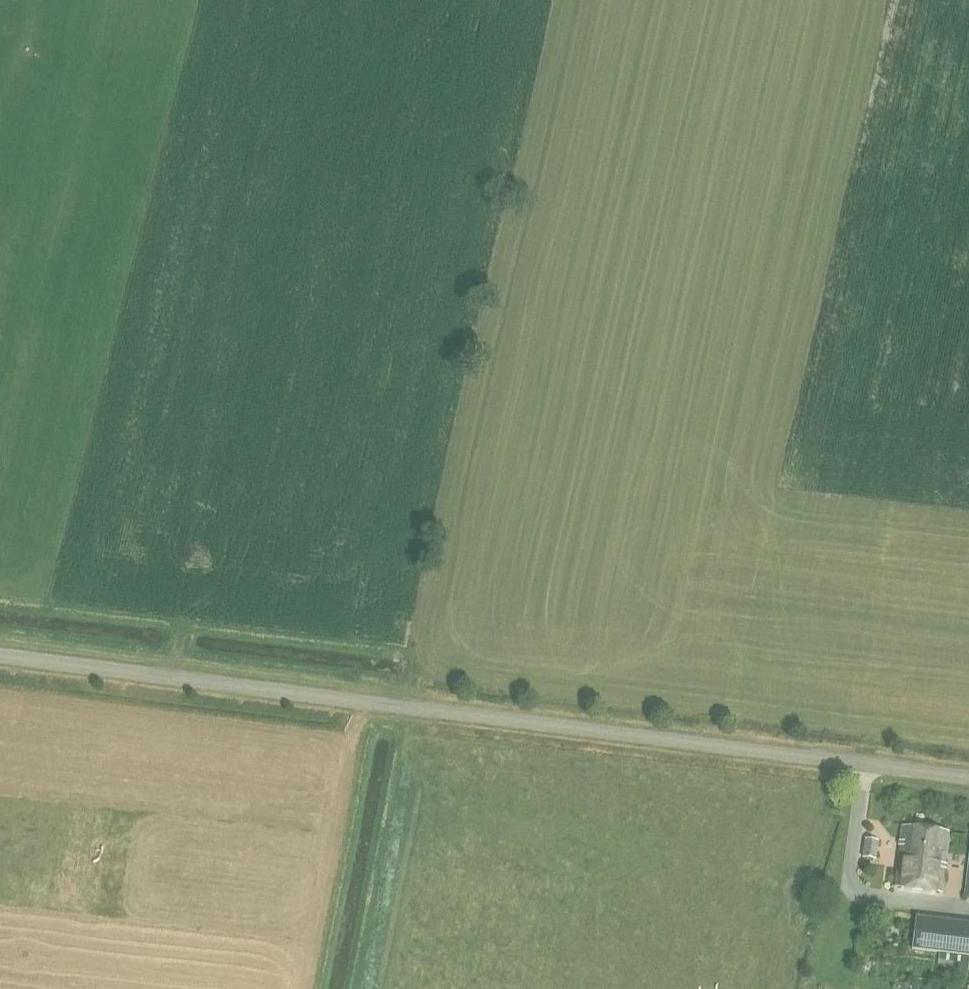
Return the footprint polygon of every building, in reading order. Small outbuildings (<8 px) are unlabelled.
[(950,833),(903,827),(896,887),(942,893),(950,833)] [(876,860),(879,842),(865,840),(862,858),(876,860)] [(916,917),(912,950),(968,957),(968,924),(916,917)]
